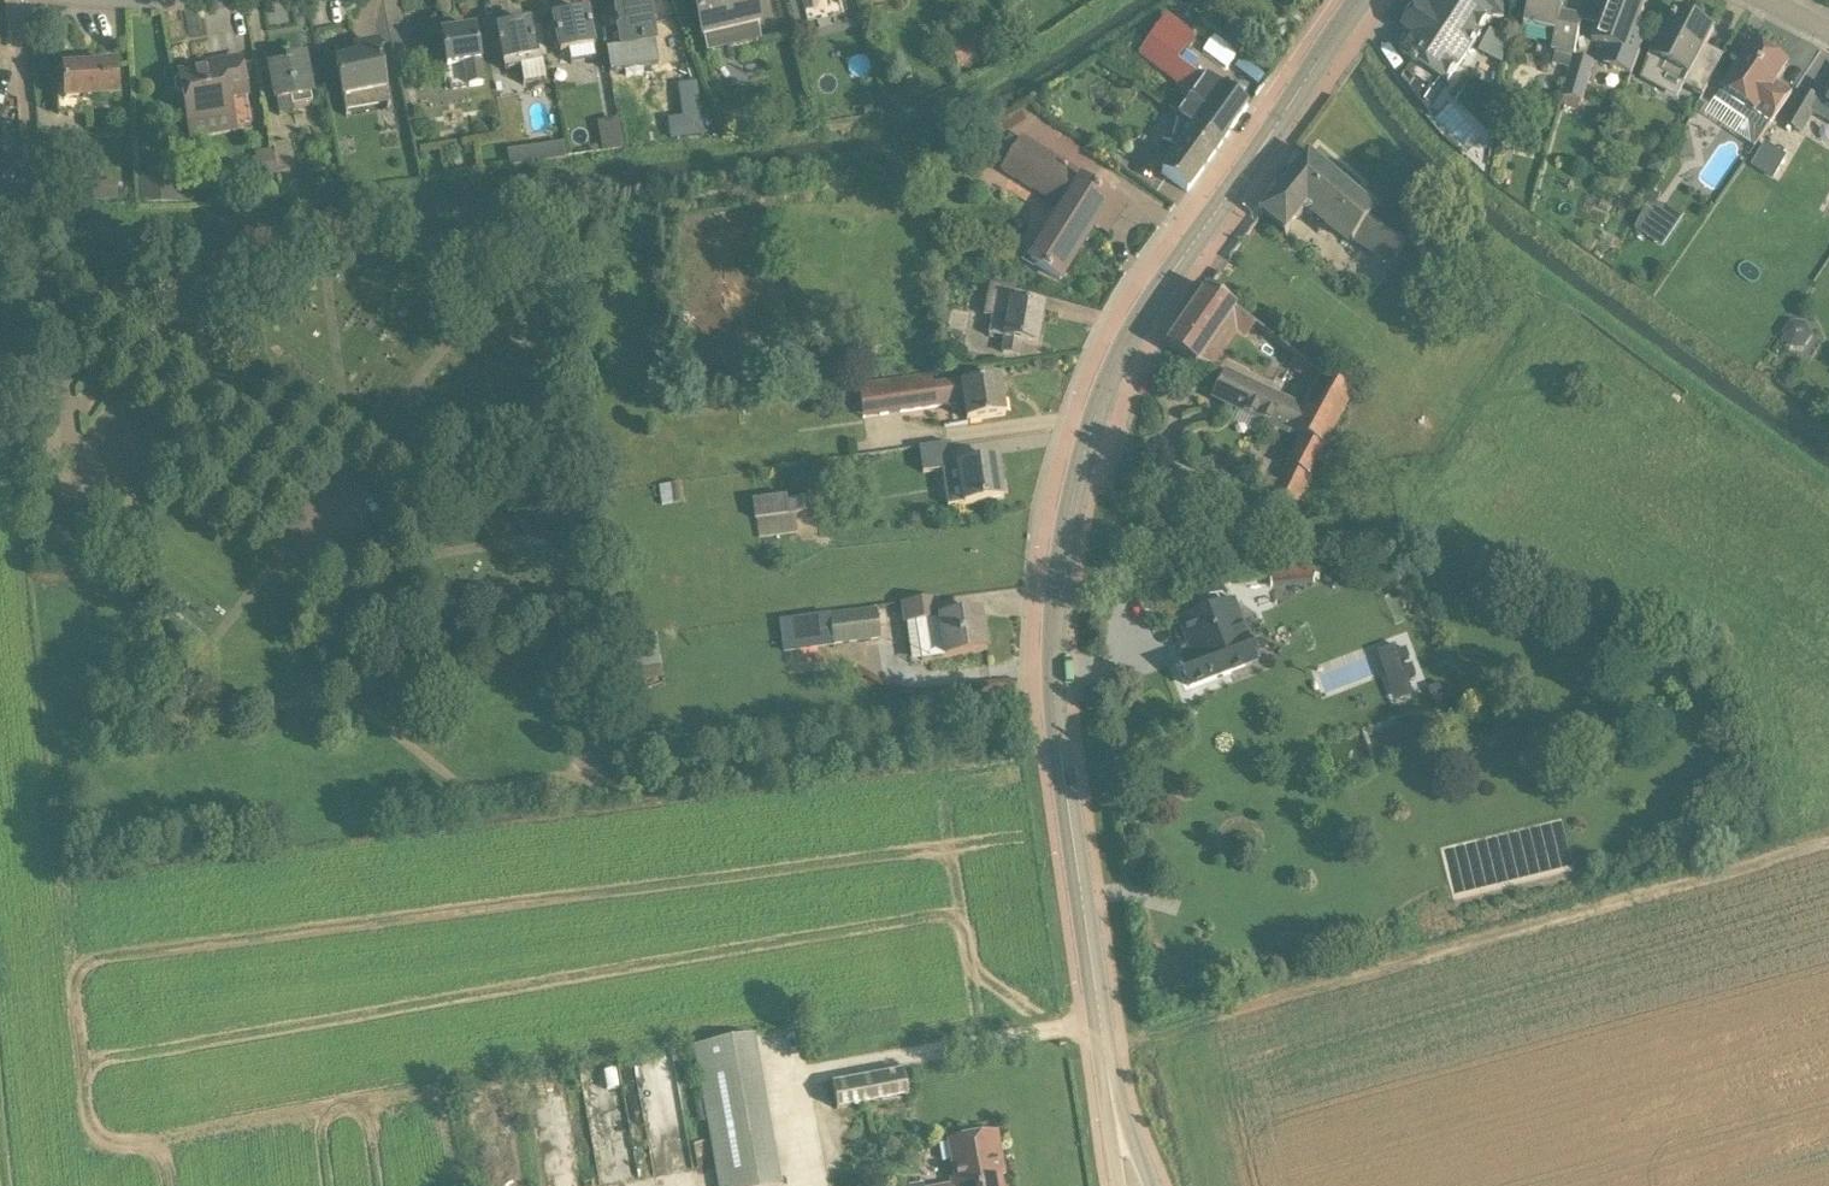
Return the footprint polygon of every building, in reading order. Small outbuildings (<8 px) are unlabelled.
[(762,46),(752,0),(694,0),(706,57),(762,46)] [(1402,47),(1444,80),(1495,15),(1510,16),(1511,0),(1440,0),(1434,7),(1426,0),(1423,0),(1406,21),(1416,29),(1402,47)] [(1584,12),(1564,7),(1566,0),(1530,0),(1526,19),(1558,27),(1553,48),(1557,49),(1574,53),(1584,12)] [(1631,72),(1646,34),(1636,30),(1648,0),(1607,0),(1593,38),(1617,47),(1610,64),(1631,72)] [(623,65),(648,61),(647,49),(655,48),(648,5),(615,10),(617,26),(616,26),(617,32),(618,32),(623,65)] [(1656,57),(1652,55),(1653,53),(1651,53),(1641,80),(1642,81),(1644,76),(1659,84),(1664,75),(1703,96),(1719,67),(1701,57),(1714,31),(1679,12),(1656,57)] [(591,32),(590,27),(589,27),(586,14),(553,20),(560,57),(569,56),(570,65),(595,60),(590,32),(591,32)] [(1192,98),(1184,108),(1208,120),(1230,134),(1247,111),(1178,61),(1197,36),(1168,15),(1137,56),(1192,98)] [(1252,32),(1233,18),(1222,32),(1228,36),(1227,38),(1241,48),(1252,32)] [(505,72),(520,69),(523,86),(539,87),(545,86),(534,24),(497,31),(505,72)] [(448,72),(463,70),(466,89),(484,87),(476,31),(443,36),(448,72)] [(1477,54),(1501,65),(1505,39),(1497,37),(1488,32),(1477,54)] [(977,64),(970,36),(951,41),(958,69),(977,64)] [(337,63),(346,116),(389,110),(378,44),(355,47),(357,60),(337,63)] [(1789,66),(1756,44),(1724,90),(1725,91),(1721,97),(1722,104),(1742,117),(1748,116),(1753,110),(1756,112),(1755,113),(1772,125),(1793,95),(1777,84),(1789,66)] [(1574,53),(1557,49),(1553,61),(1570,66),(1574,53)] [(1561,107),(1579,112),(1594,56),(1575,51),(1561,107)] [(294,115),(293,110),(313,107),(304,59),(284,62),(286,69),(272,72),(280,118),(294,115)] [(182,99),(185,98),(195,146),(238,137),(231,99),(249,95),(241,60),(222,63),(223,68),(181,76),(182,81),(179,82),(175,86),(177,96),(182,99)] [(1520,63),(1509,94),(1534,103),(1546,72),(1520,63)] [(57,85),(58,117),(82,116),(81,106),(119,104),(117,67),(63,70),(64,84),(57,85)] [(678,87),(682,118),(701,116),(697,84),(678,87)] [(1820,102),(1804,93),(1786,124),(1801,133),(1813,113),(1820,102)] [(1813,113),(1828,123),(1828,97),(1824,105),(1820,102),(1813,113)] [(1160,173),(1187,194),(1230,134),(1208,120),(1184,108),(1178,116),(1193,127),(1160,173)] [(994,160),(1002,166),(1018,142),(1010,137),(994,160)] [(1002,166),(999,171),(1061,212),(1030,262),(1060,281),(1112,201),(1081,182),(1083,179),(1020,140),(1018,142),(1002,166)] [(290,143),(273,147),(274,152),(278,176),(296,172),(290,143)] [(1766,145),(1752,168),(1775,181),(1788,159),(1766,145)] [(279,181),(278,176),(274,152),(253,156),(259,185),(279,181)] [(17,164),(6,155),(0,162),(0,177),(4,180),(17,164)] [(1381,214),(1312,156),(1264,215),(1289,236),(1305,217),(1312,218),(1351,252),(1354,248),(1395,269),(1416,233),(1381,214)] [(1649,166),(1651,172),(1660,177),(1666,164),(1654,158),(1649,166)] [(140,178),(140,207),(182,207),(182,177),(140,178)] [(90,185),(91,204),(105,203),(104,184),(90,185)] [(1648,206),(1635,231),(1648,240),(1664,217),(1648,206)] [(1036,346),(1043,309),(1013,304),(1016,289),(991,285),(983,317),(992,319),(988,337),(1003,340),(1000,355),(1019,358),(1021,343),(1036,346)] [(1165,350),(1196,367),(1237,310),(1206,290),(1165,350)] [(1805,350),(1813,338),(1806,324),(1792,323),(1783,335),(1789,349),(1805,350)] [(1315,385),(1319,378),(1294,359),(1288,368),(1315,385)] [(1293,507),(1314,470),(1339,425),(1302,408),(1224,370),(1210,401),(1299,444),(1278,482),(1270,477),(1263,493),(1293,507)] [(933,377),(894,382),(859,388),(864,420),(964,405),(967,423),(1006,417),(1000,377),(934,387),(933,377)] [(1302,408),(1339,425),(1354,398),(1319,378),(1315,385),(1302,408)] [(953,468),(950,445),(919,450),(923,474),(942,472),(947,509),(1003,500),(998,462),(953,468)] [(787,503),(787,498),(752,502),(755,522),(756,521),(789,517),(789,518),(795,518),(818,515),(816,499),(787,503)] [(935,621),(932,601),(903,606),(907,626),(917,625),(922,662),(986,653),(980,615),(935,621)] [(1192,660),(1179,665),(1188,691),(1258,664),(1249,639),(1244,641),(1231,607),(1179,626),(1192,660)] [(880,612),(832,618),(836,649),(884,643),(880,612)] [(1403,669),(1401,662),(1411,659),(1407,648),(1397,652),(1395,647),(1395,645),(1376,652),(1377,653),(1386,680),(1394,703),(1413,697),(1408,680),(1418,677),(1413,665),(1403,669)] [(1468,738),(1454,742),(1458,755),(1472,751),(1468,738)] [(720,1185),(779,1185),(752,1038),(695,1048),(720,1185)] [(615,1061),(579,1068),(584,1096),(590,1095),(593,1109),(623,1103),(615,1061)] [(836,1107),(910,1094),(905,1066),(831,1079),(836,1107)] [(597,1136),(606,1181),(635,1176),(627,1131),(597,1136)] [(998,1167),(1002,1166),(996,1134),(948,1143),(956,1185),(1001,1185),(998,1167)]
